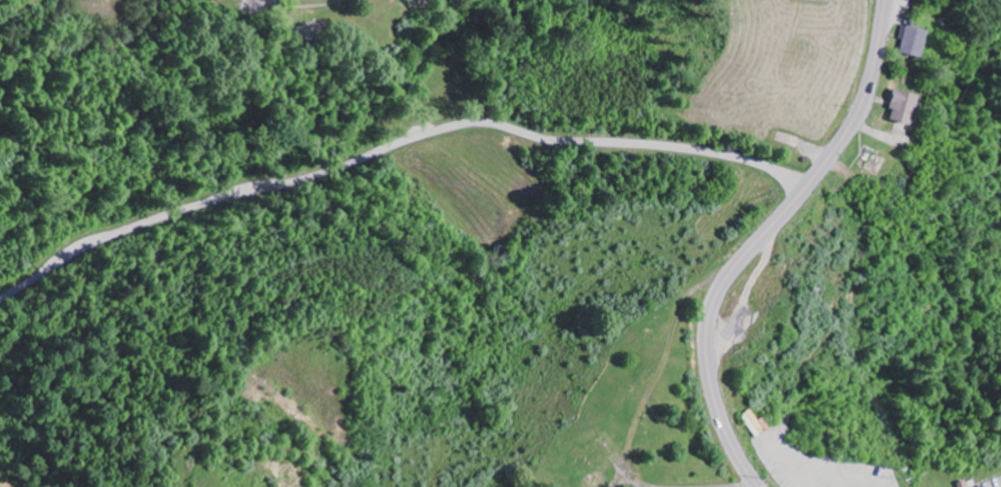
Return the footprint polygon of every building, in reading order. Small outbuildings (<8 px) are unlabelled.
[(901,39),(904,40),(901,54),(926,59),(932,30),(904,25),(901,39)] [(892,120),(915,125),(921,95),(896,89),(892,109),(894,110),(892,120)]
